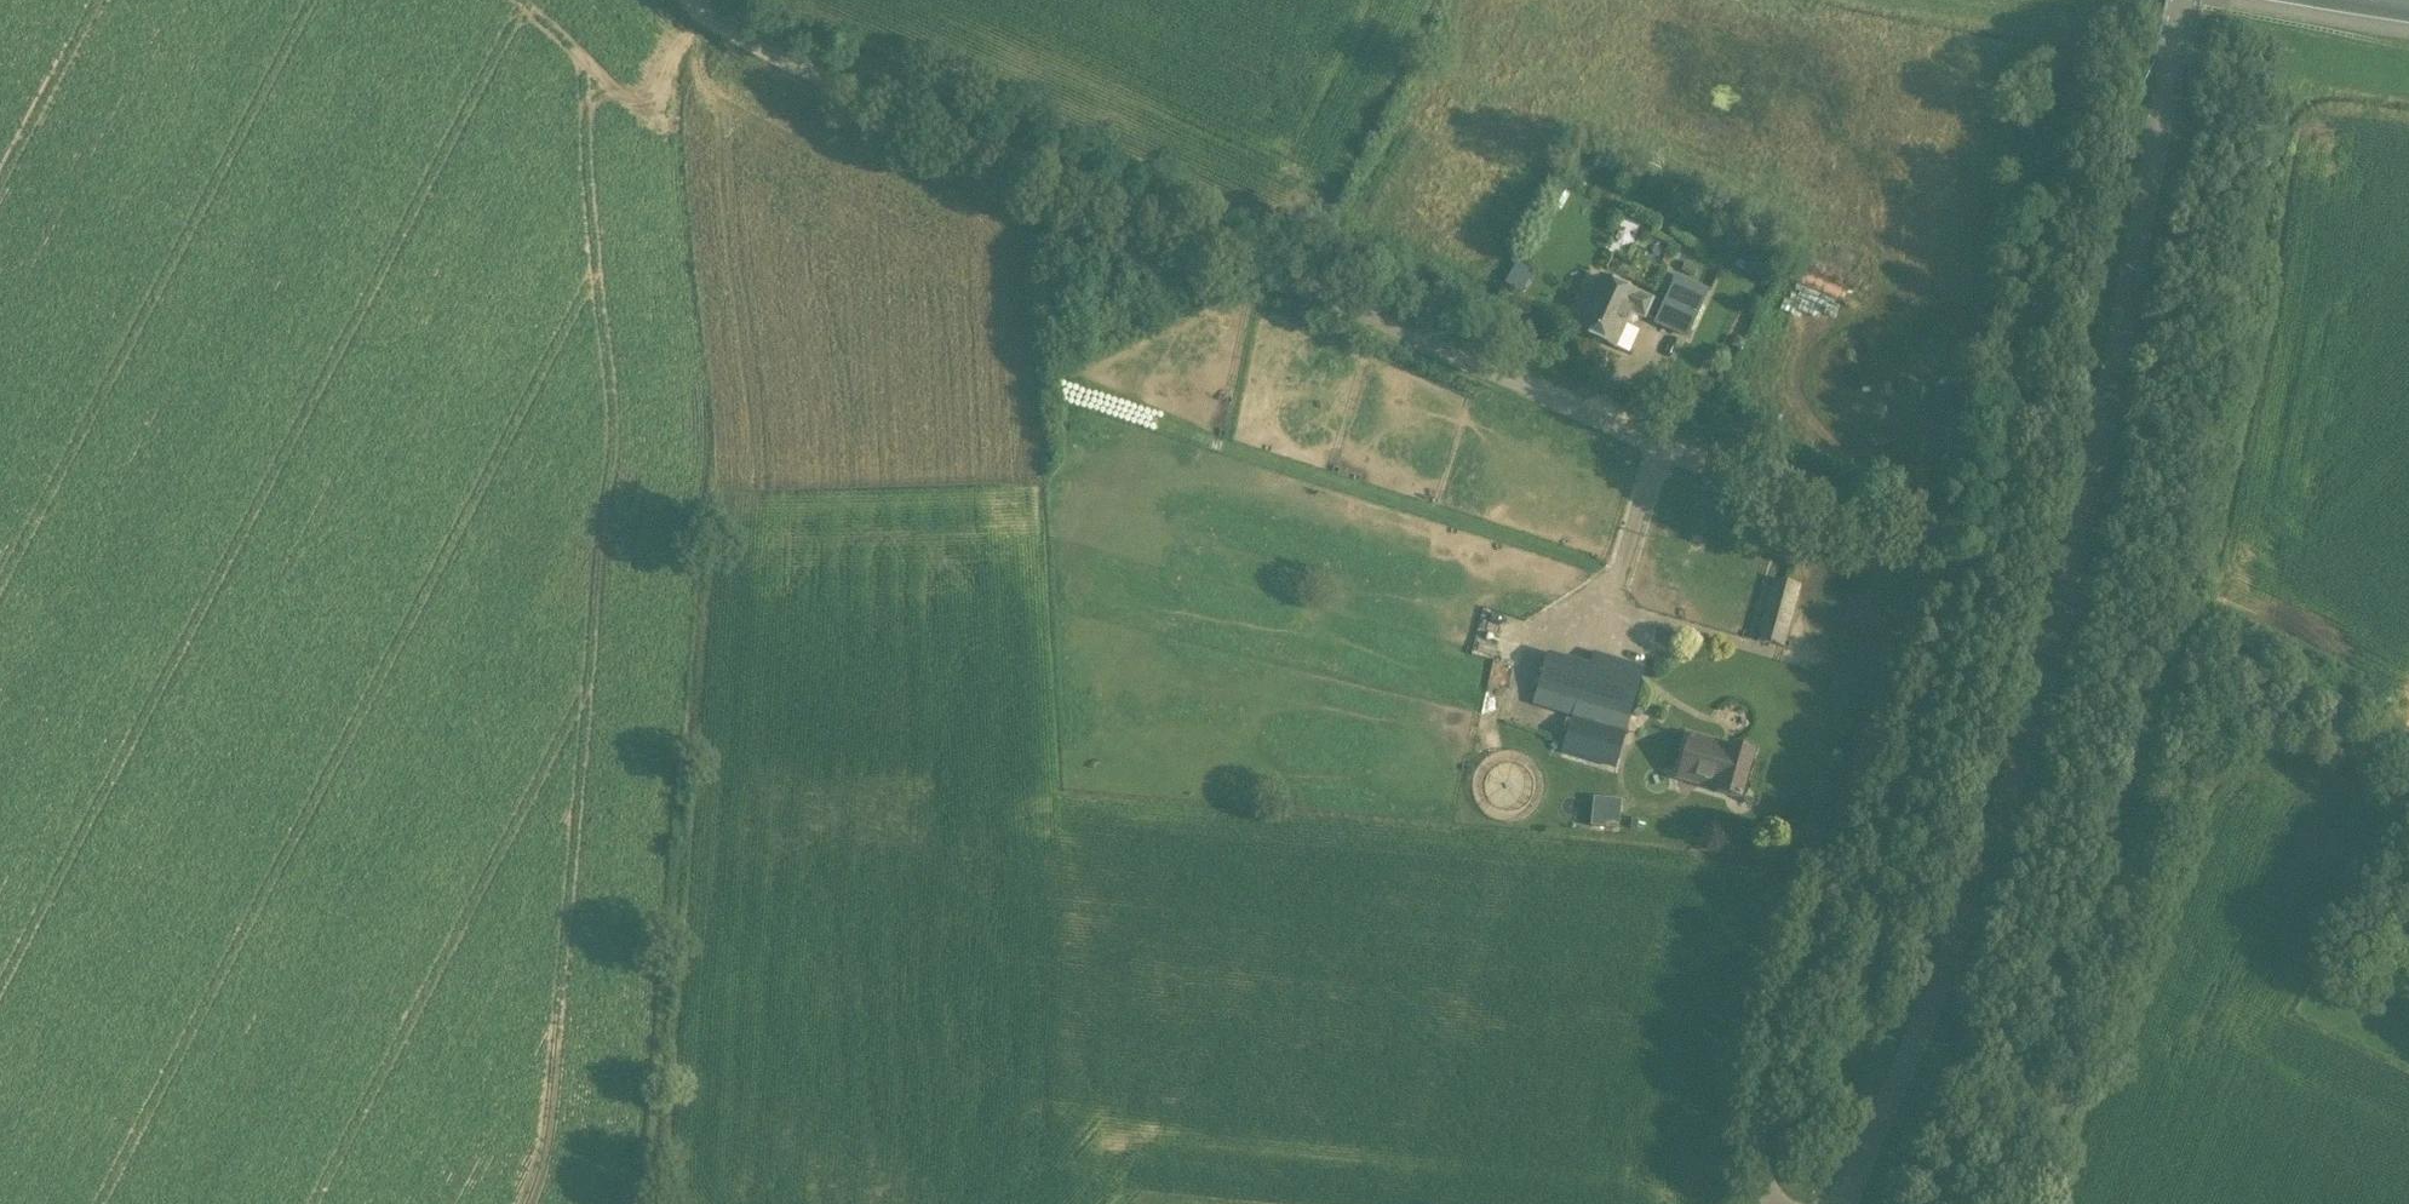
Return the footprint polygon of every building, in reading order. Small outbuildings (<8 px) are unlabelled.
[(1608,274),(1639,282),(1644,263),(1613,255),(1608,274)] [(1504,284),(1521,294),(1533,273),(1516,264),(1504,284)] [(1674,278),(1653,325),(1686,340),(1707,294),(1674,278)] [(1630,312),(1643,318),(1651,301),(1601,279),(1577,331),(1614,347),(1630,312)] [(1800,587),(1772,580),(1755,640),(1784,648),(1800,587)] [(1593,652),(1588,667),(1548,655),(1533,706),(1572,717),(1561,753),(1615,769),(1625,732),(1624,732),(1628,720),(1631,721),(1646,668),(1593,652)] [(1717,794),(1741,800),(1754,753),(1730,746),(1729,748),(1689,738),(1677,781),(1718,792),(1717,794)] [(1620,800),(1593,797),(1589,826),(1617,829),(1620,800)] [(2396,993),(2408,999),(2408,966),(2396,993)]
